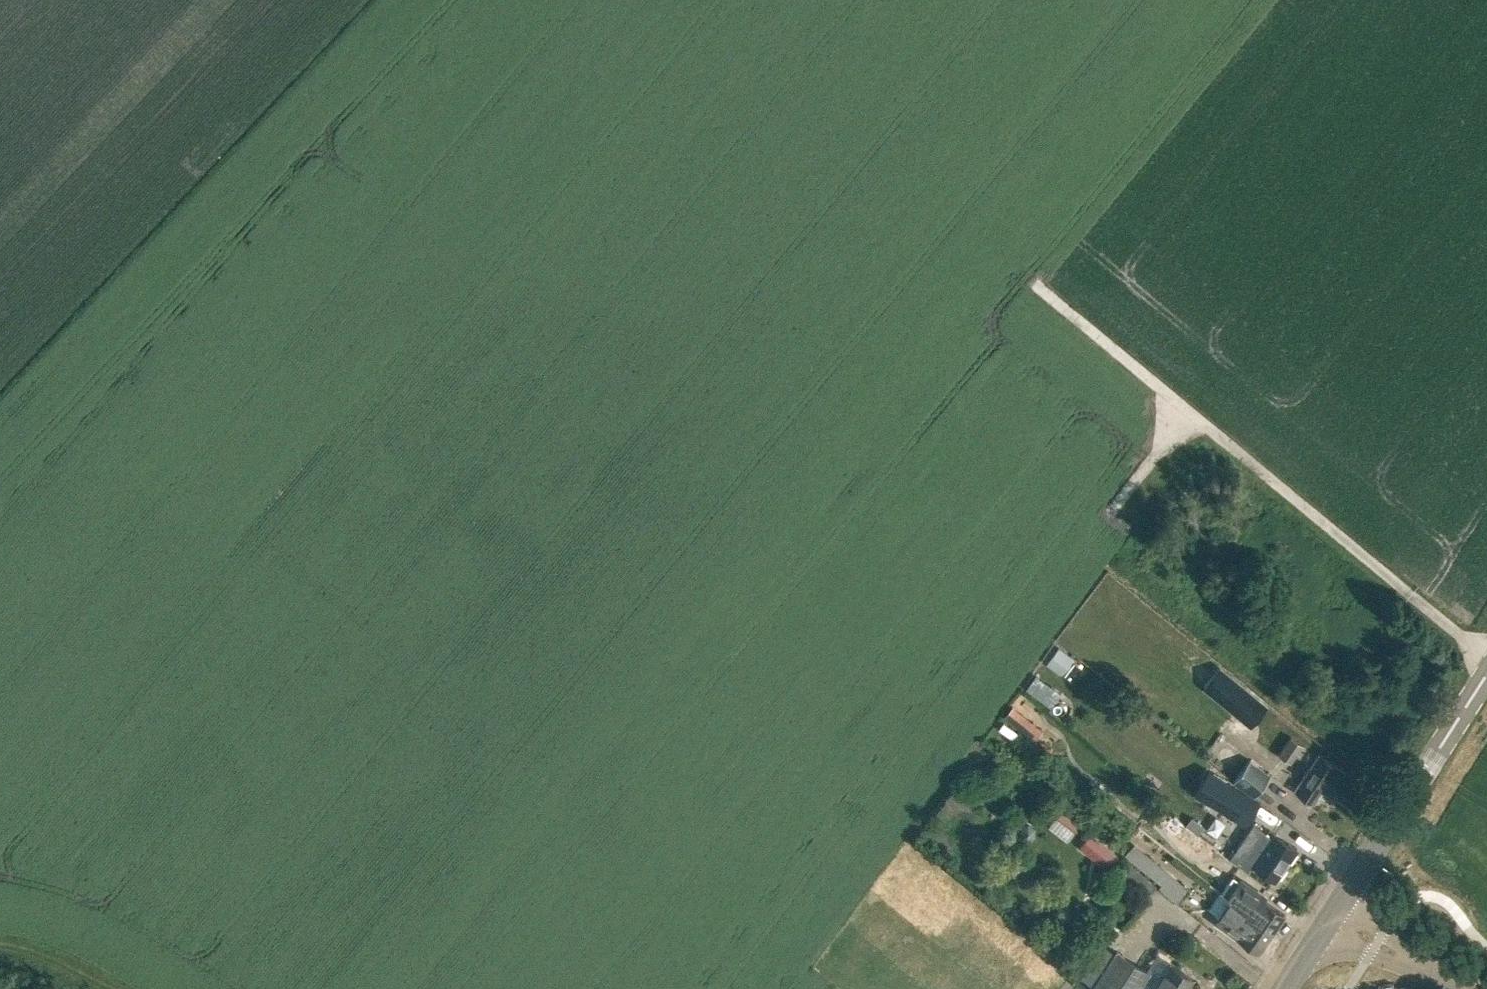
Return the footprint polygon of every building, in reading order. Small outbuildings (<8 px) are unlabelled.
[(1047,662),(1063,674),(1075,658),(1060,646),(1047,662)] [(1052,705),(1062,692),(1037,674),(1027,687),(1052,705)] [(1008,717),(1003,724),(1018,735),(1023,727),(1008,717)] [(1291,763),(1304,745),(1290,736),(1278,754),(1291,763)] [(1352,782),(1354,779),(1318,754),(1295,789),(1313,802),(1321,790),(1334,799),(1336,795),(1355,807),(1366,791),(1352,782)] [(1254,797),(1272,774),(1251,758),(1233,781),(1254,797)] [(1194,793),(1228,814),(1237,798),(1225,791),(1230,783),(1208,770),(1194,793)] [(1061,811),(1055,818),(1073,832),(1079,825),(1061,811)] [(1177,820),(1168,832),(1188,846),(1197,834),(1177,820)] [(1277,880),(1297,849),(1269,830),(1267,834),(1253,824),(1230,859),(1246,869),(1250,862),(1277,880)] [(1170,874),(1134,843),(1125,854),(1162,884),(1170,874)] [(1105,845),(1093,860),(1108,871),(1119,857),(1105,845)] [(1248,917),(1272,933),(1284,915),(1251,892),(1252,890),(1242,882),(1241,882),(1233,876),(1222,892),(1220,891),(1220,892),(1229,899),(1228,901),(1248,917)] [(1258,952),(1272,933),(1248,917),(1228,901),(1218,915),(1216,918),(1236,931),(1234,935),(1258,952)] [(1150,973),(1117,952),(1093,988),(1094,988),(1139,988),(1150,973)] [(1193,979),(1170,964),(1154,988),(1187,988),(1193,979)]
